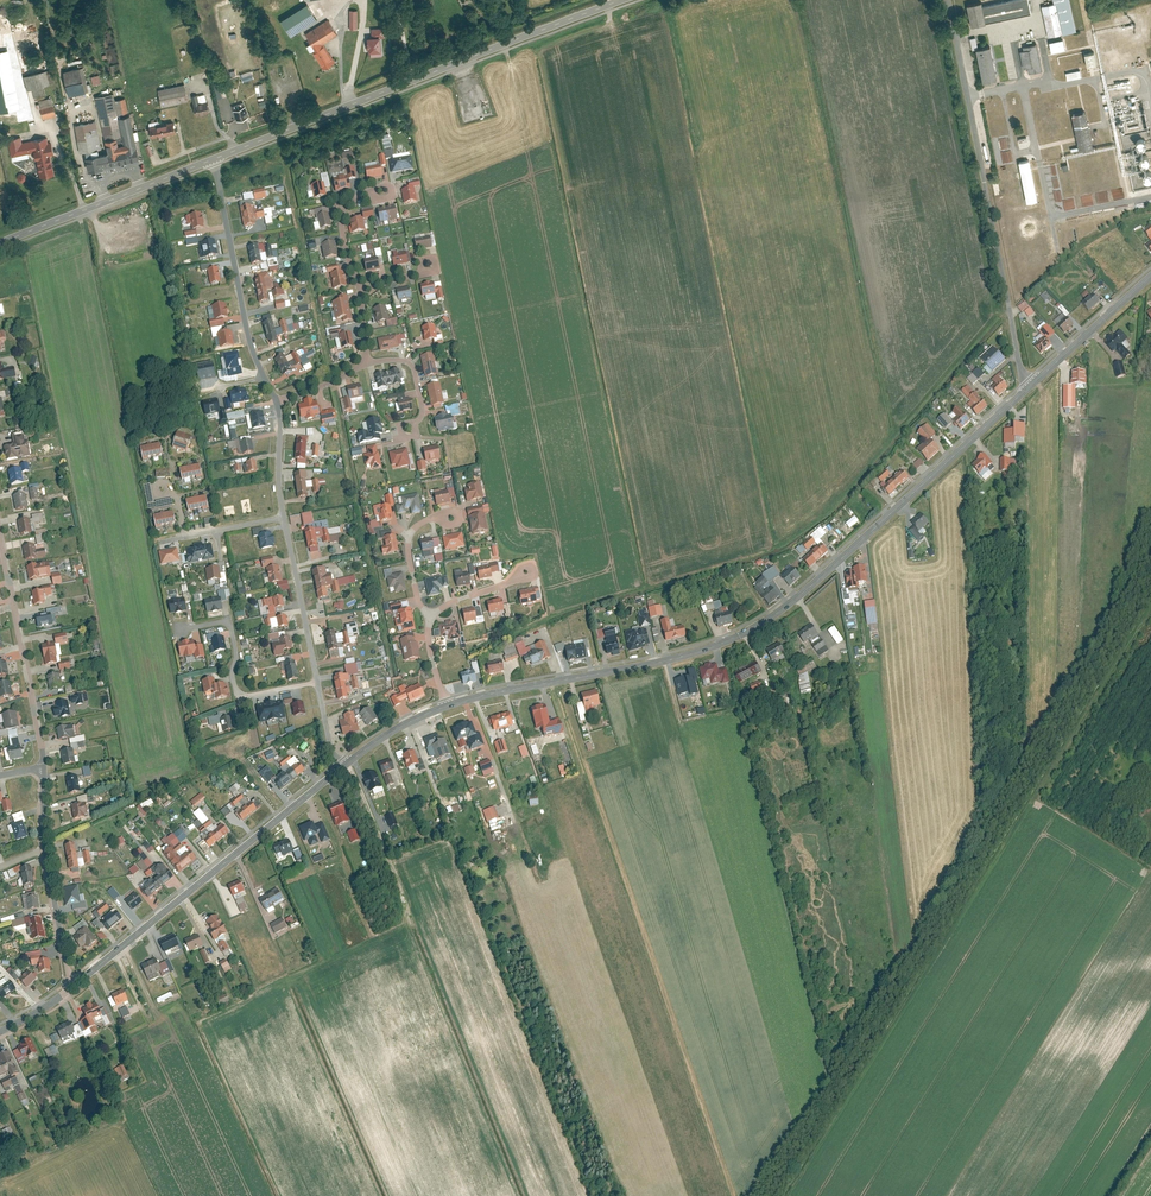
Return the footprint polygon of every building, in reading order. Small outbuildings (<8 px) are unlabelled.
[(971,23),(987,20),(987,22),(1032,12),(1029,0),(998,0),(984,3),(983,0),(974,0),(967,1),(971,23)] [(1048,35),(1077,29),(1071,0),(1056,0),(1056,1),(1042,3),(1048,35)] [(316,19),(307,4),(281,19),(290,34),(316,19)] [(356,7),(348,7),(348,29),(356,28),(356,7)] [(334,61),(323,43),(337,35),(327,18),(304,31),(313,47),(310,49),(321,68),(334,61)] [(371,29),(372,37),(380,36),(384,36),(383,28),(371,29)] [(70,34),(61,35),(63,49),(72,47),(70,34)] [(372,37),(367,37),(368,52),(381,51),(380,36),(372,37)] [(1064,37),(1050,39),(1052,50),(1066,47),(1064,37)] [(1021,48),(1026,72),(1042,69),(1037,42),(1024,44),(1024,47),(1021,48)] [(977,46),(984,79),(998,76),(991,43),(977,46)] [(50,49),(43,50),(45,59),(52,58),(50,49)] [(0,53),(0,107),(2,115),(18,111),(5,52),(0,53)] [(1085,54),(1087,67),(1097,65),(1094,52),(1085,54)] [(85,91),(79,68),(62,71),(67,95),(85,91)] [(1080,70),(1065,73),(1066,80),(1081,77),(1080,70)] [(52,71),(25,77),(28,92),(34,91),(36,99),(46,97),(44,88),(55,85),(52,71)] [(253,78),(251,71),(240,73),(242,81),(253,78)] [(99,75),(91,76),(92,85),(101,83),(99,75)] [(262,83),(255,84),(255,95),(263,95),(262,83)] [(186,87),(160,92),(163,107),(189,102),(186,87)] [(52,96),(40,99),(44,119),(57,117),(52,96)] [(199,96),(194,97),(198,119),(211,116),(209,104),(201,106),(199,96)] [(91,153),(95,170),(141,159),(126,101),(114,104),(116,112),(101,115),(111,156),(103,158),(94,124),(78,128),(85,155),(91,153)] [(243,105),(232,110),(236,121),(247,116),(243,105)] [(1073,111),(1080,147),(1094,144),(1087,109),(1073,111)] [(175,124),(151,129),(154,140),(177,135),(175,124)] [(382,134),(386,159),(393,158),(389,133),(382,134)] [(56,176),(47,139),(23,144),(21,137),(11,140),(15,158),(35,153),(41,180),(56,176)] [(1001,150),(1008,149),(1005,137),(999,138),(1001,150)] [(351,149),(341,150),(342,158),(352,158),(351,149)] [(1010,151),(1002,152),(1002,162),(1010,162),(1010,151)] [(386,166),(384,155),(379,156),(381,165),(365,168),(368,180),(383,177),(381,167),(386,166)] [(410,155),(389,159),(392,173),(413,170),(410,155)] [(1020,159),(1028,202),(1038,200),(1030,157),(1020,159)] [(357,180),(355,167),(345,169),(346,176),(333,179),(335,192),(351,189),(350,181),(357,180)] [(326,197),(324,189),(330,187),(327,173),(321,175),(323,184),(311,186),(314,200),(326,197)] [(410,190),(402,192),(405,205),(417,203),(414,188),(418,187),(417,182),(408,184),(410,190)] [(264,190),(254,192),(255,200),(266,198),(264,190)] [(1091,195),(1081,197),(1084,206),(1094,204),(1091,195)] [(1063,200),(1065,211),(1076,209),(1074,198),(1063,200)] [(395,206),(376,210),(379,223),(397,219),(395,206)] [(251,207),(239,209),(243,227),(255,225),(254,220),(264,218),(266,225),(274,223),(271,208),(253,212),(251,207)] [(327,208),(315,211),(319,230),(331,227),(327,208)] [(372,210),(362,212),(363,219),(373,217),(372,210)] [(196,232),(185,235),(187,240),(198,237),(197,233),(206,231),(202,218),(193,221),(196,232)] [(358,218),(348,221),(351,233),(361,231),(358,218)] [(1017,231),(1030,241),(1039,229),(1026,219),(1017,231)] [(209,242),(208,237),(197,239),(199,244),(201,243),(205,258),(216,256),(212,241),(209,242)] [(429,237),(414,240),(416,251),(432,248),(429,237)] [(321,245),(324,259),(335,257),(331,242),(321,245)] [(363,253),(373,250),(372,243),(361,246),(363,253)] [(257,246),(248,248),(251,265),(260,263),(257,246)] [(270,246),(265,247),(269,268),(278,266),(276,258),(272,259),(270,246)] [(381,250),(375,251),(377,258),(364,261),(367,273),(380,270),(378,259),(383,258),(381,250)] [(406,253),(392,256),(394,267),(408,264),(406,253)] [(211,264),(200,267),(201,273),(207,272),(210,286),(221,283),(218,269),(212,270),(211,264)] [(337,265),(326,268),(328,276),(330,275),(333,290),(346,287),(343,272),(339,273),(337,265)] [(271,271),(255,275),(256,280),(254,280),(259,304),(269,302),(267,291),(273,289),(275,296),(278,296),(277,289),(274,290),(271,271)] [(434,282),(419,285),(421,297),(436,294),(437,300),(441,300),(439,290),(435,291),(434,282)] [(412,298),(410,288),(396,291),(398,301),(394,302),(397,314),(402,312),(400,302),(412,298)] [(1092,293),(1081,303),(1088,311),(1099,301),(1092,293)] [(338,298),(338,301),(332,302),(335,320),(343,318),(343,322),(351,320),(346,296),(338,298)] [(284,301),(275,302),(276,310),(285,308),(284,301)] [(1017,305),(1020,312),(1029,307),(1026,301),(1017,305)] [(1060,303),(1057,305),(1064,315),(1067,313),(1060,303)] [(209,321),(210,328),(225,325),(224,319),(228,319),(225,304),(212,306),(214,320),(209,321)] [(383,307),(373,309),(376,323),(386,321),(383,307)] [(1030,308),(1025,311),(1029,317),(1034,313),(1030,308)] [(1072,325),(1065,317),(1056,325),(1063,333),(1072,325)] [(273,320),(263,323),(270,344),(280,341),(273,320)] [(285,320),(279,322),(282,334),(288,332),(285,320)] [(1038,329),(1045,336),(1034,346),(1041,354),(1051,345),(1045,337),(1051,332),(1044,324),(1038,329)] [(432,325),(421,327),(424,342),(433,341),(434,343),(443,342),(442,335),(435,337),(432,325)] [(211,329),(214,338),(217,337),(220,348),(233,345),(230,331),(223,332),(222,327),(211,329)] [(350,333),(338,335),(341,348),(353,346),(350,333)] [(396,335),(377,339),(380,351),(399,347),(396,335)] [(1117,335),(1105,346),(1111,354),(1116,350),(1122,358),(1127,353),(1120,345),(1124,343),(1117,335)] [(1004,360),(992,347),(981,357),(992,370),(1004,360)] [(313,350),(305,354),(308,359),(316,355),(313,350)] [(237,351),(223,354),(227,376),(242,374),(237,351)] [(296,352),(291,355),(296,365),(302,363),(296,352)] [(283,354),(273,359),(283,377),(292,372),(283,354)] [(431,354),(420,356),(425,378),(436,375),(431,354)] [(27,365),(37,369),(39,363),(36,361),(37,358),(31,355),(27,365)] [(212,362),(195,366),(198,381),(215,378),(212,362)] [(1122,363),(1113,365),(1117,379),(1126,376),(1122,363)] [(396,369),(374,375),(378,389),(399,384),(396,369)] [(1072,376),(1071,383),(1088,384),(1088,376),(1086,376),(1086,370),(1073,369),(1072,376)] [(15,376),(13,371),(1,374),(0,370),(0,380),(15,376)] [(981,378),(975,371),(967,377),(973,385),(981,378)] [(1007,388),(1001,381),(991,389),(998,396),(1007,388)] [(439,383),(426,386),(431,407),(443,404),(439,383)] [(361,384),(346,387),(349,399),(343,400),(346,411),(353,409),(350,400),(364,397),(361,384)] [(1072,407),(1072,384),(1063,384),(1063,408),(1072,407)] [(976,416),(987,406),(982,400),(981,401),(975,394),(973,395),(966,387),(961,391),(970,401),(966,404),(976,416)] [(245,389),(228,393),(230,404),(247,400),(245,389)] [(3,413),(1,398),(8,396),(7,390),(0,391),(0,414),(3,413)] [(304,404),(297,405),(300,419),(304,418),(305,421),(314,419),(314,417),(321,415),(323,425),(336,423),(333,409),(321,412),(318,400),(314,401),(313,397),(303,400),(304,404)] [(216,399),(203,402),(205,411),(218,408),(216,399)] [(410,399),(398,401),(400,412),(412,409),(410,399)] [(968,420),(958,407),(953,412),(957,418),(952,422),(958,429),(968,420)] [(246,417),(249,417),(252,430),(265,427),(262,413),(255,414),(254,409),(245,411),(246,417)] [(367,414),(350,418),(352,424),(355,423),(355,420),(367,417),(367,414)] [(450,414),(433,418),(436,432),(453,428),(450,414)] [(946,429),(952,424),(944,414),(938,419),(946,429)] [(365,421),(367,432),(356,434),(359,444),(377,440),(376,434),(380,433),(377,419),(365,421)] [(1005,430),(1005,444),(1015,444),(1015,439),(1024,439),(1024,423),(1014,423),(1014,430),(1005,430)] [(924,426),(917,432),(926,442),(917,449),(925,458),(938,447),(931,439),(934,437),(924,426)] [(190,438),(175,434),(172,448),(187,452),(190,438)] [(306,436),(296,436),(295,459),(297,459),(297,470),(307,471),(308,458),(305,458),(306,436)] [(25,438),(15,440),(16,446),(4,449),(6,459),(28,455),(25,438)] [(250,440),(241,442),(240,439),(234,440),(237,449),(241,447),(243,456),(254,453),(250,440)] [(161,455),(159,444),(140,448),(142,461),(148,460),(148,458),(161,455)] [(376,445),(366,447),(368,455),(363,456),(365,466),(370,465),(371,469),(382,467),(376,445)] [(425,461),(417,463),(419,472),(426,470),(425,462),(441,459),(438,445),(422,448),(425,461)] [(353,460),(358,459),(357,456),(363,455),(361,447),(350,449),(353,460)] [(405,449),(389,453),(392,466),(396,464),(397,468),(409,465),(405,449)] [(994,464),(984,453),(977,459),(978,460),(972,465),(979,474),(986,468),(988,469),(994,464)] [(920,458),(912,465),(917,470),(924,463),(920,458)] [(1009,458),(999,458),(999,472),(1009,472),(1009,458)] [(254,461),(245,463),(247,473),(256,471),(254,461)] [(188,467),(178,469),(181,481),(195,478),(195,480),(201,479),(198,465),(192,467),(191,464),(187,465),(188,467)] [(169,469),(156,470),(157,478),(170,477),(169,469)] [(886,470),(876,478),(880,482),(890,474),(886,470)] [(902,470),(882,488),(889,495),(909,478),(902,470)] [(17,471),(9,472),(11,484),(20,483),(17,471)] [(305,472),(294,474),(297,499),(308,497),(307,488),(313,488),(314,493),(319,493),(317,480),(306,482),(305,472)] [(468,489),(464,490),(466,502),(483,499),(480,483),(467,485),(468,489)] [(150,485),(144,486),(148,510),(173,506),(172,500),(154,503),(150,485)] [(453,489),(434,493),(436,505),(450,502),(449,498),(454,497),(453,489)] [(403,505),(396,506),(398,514),(405,512),(404,509),(410,508),(411,514),(422,512),(418,494),(401,498),(403,505)] [(22,495),(14,497),(16,509),(25,507),(22,495)] [(380,522),(393,519),(391,507),(394,506),(392,495),(385,497),(387,506),(380,507),(381,513),(379,514),(380,522)] [(194,498),(185,500),(188,512),(201,509),(202,512),(209,510),(206,496),(199,497),(198,496),(193,497),(194,498)] [(482,506),(466,509),(471,533),(487,529),(482,506)] [(161,515),(153,516),(156,530),(162,529),(161,527),(175,524),(172,512),(165,513),(164,512),(160,513),(161,515)] [(312,513),(301,516),(307,550),(318,548),(316,538),(323,537),(324,543),(341,540),(339,527),(328,529),(327,521),(314,524),(312,513)] [(921,513),(910,522),(915,529),(911,532),(919,542),(925,537),(919,531),(929,523),(921,513)] [(42,514),(32,516),(34,524),(44,521),(42,514)] [(854,516),(846,523),(850,529),(859,521),(854,516)] [(27,521),(18,522),(21,534),(29,533),(27,521)] [(265,533),(263,528),(253,530),(254,536),(257,535),(261,550),(273,547),(270,532),(265,533)] [(390,529),(378,531),(380,540),(383,539),(384,547),(381,548),(382,555),(399,552),(395,535),(392,535),(390,529)] [(462,532),(442,536),(445,550),(465,546),(462,532)] [(42,536),(36,537),(37,546),(44,544),(42,536)] [(811,537),(802,545),(806,549),(815,541),(811,537)] [(432,538),(420,541),(424,558),(434,556),(436,562),(444,560),(442,553),(435,554),(432,538)] [(186,555),(187,563),(213,558),(211,544),(188,548),(189,554),(186,555)] [(821,544),(803,560),(809,567),(827,551),(821,544)] [(31,545),(23,547),(26,562),(44,558),(42,551),(33,553),(31,545)] [(184,565),(181,554),(179,554),(177,547),(158,552),(161,565),(178,561),(179,566),(184,565)] [(275,566),(273,557),(261,559),(263,568),(266,568),(270,584),(283,581),(279,565),(275,566)] [(489,563),(489,565),(476,567),(478,579),(493,576),(492,571),(498,570),(497,562),(489,563)] [(45,565),(27,568),(29,579),(47,575),(45,565)] [(220,565),(206,568),(209,580),(223,577),(220,565)] [(792,565),(780,575),(789,586),(801,576),(792,565)] [(863,566),(853,567),(854,572),(846,573),(848,589),(856,588),(856,583),(866,582),(863,566)] [(324,568),(312,570),(318,600),(329,598),(326,586),(331,585),(333,594),(340,592),(339,586),(349,584),(348,577),(332,580),(331,574),(325,576),(324,568)] [(387,577),(389,588),(393,587),(394,593),(407,591),(403,573),(393,575),(392,570),(384,572),(385,578),(387,577)] [(470,584),(468,572),(454,574),(456,586),(470,584)] [(60,574),(51,576),(52,585),(61,583),(60,574)] [(447,574),(425,579),(428,596),(442,593),(441,588),(449,586),(447,574)] [(753,585),(768,603),(778,595),(763,576),(753,585)] [(246,593),(245,587),(243,587),(242,582),(237,583),(239,595),(246,593)] [(49,588),(30,591),(33,606),(44,604),(43,598),(51,596),(49,588)] [(535,589),(518,592),(521,604),(538,601),(535,589)] [(221,596),(206,599),(209,612),(224,609),(221,596)] [(281,596),(271,598),(274,609),(283,607),(281,596)] [(187,598),(170,600),(172,616),(189,613),(187,598)] [(502,600),(486,602),(488,613),(504,611),(502,600)] [(337,602),(334,602),(333,608),(336,608),(336,611),(343,611),(344,602),(337,601),(337,602)] [(408,601),(389,605),(390,612),(392,611),(396,628),(401,627),(403,632),(415,629),(408,601)] [(718,601),(701,606),(704,613),(720,608),(718,601)] [(875,601),(864,602),(867,624),(878,623),(875,601)] [(853,604),(844,605),(846,617),(854,616),(853,604)] [(660,605),(648,607),(650,618),(663,615),(660,605)] [(474,607),(462,610),(465,623),(476,620),(476,623),(485,621),(483,614),(476,616),(474,607)] [(60,608),(46,610),(46,615),(36,616),(37,621),(35,622),(36,628),(57,626),(55,614),(61,613),(60,608)] [(640,628),(650,626),(646,608),(642,609),(642,610),(637,611),(640,628)] [(729,611),(714,615),(718,627),(732,623),(729,611)] [(275,618),(274,613),(268,615),(269,619),(265,620),(266,627),(271,626),(269,619),(275,618),(278,629),(288,627),(286,615),(275,618)] [(668,619),(660,620),(665,642),(685,637),(682,625),(670,628),(668,619)] [(457,621),(438,625),(441,638),(447,637),(448,641),(461,638),(457,621)] [(356,623),(344,626),(346,632),(341,633),(344,645),(349,644),(348,638),(359,636),(356,623)] [(817,633),(811,624),(797,633),(803,642),(817,633)] [(834,626),(828,631),(837,645),(844,640),(834,626)] [(613,628),(596,632),(598,639),(615,636),(613,628)] [(220,631),(209,634),(213,653),(228,649),(225,634),(221,635),(220,631)] [(287,631),(267,634),(268,642),(271,642),(273,655),(283,653),(283,651),(293,649),(291,636),(288,637),(287,631)] [(334,631),(325,633),(330,659),(340,657),(334,631)] [(645,631),(628,635),(631,648),(649,643),(645,631)] [(54,646),(41,648),(44,665),(59,663),(56,646),(66,645),(64,634),(52,636),(54,646)] [(413,636),(399,639),(404,661),(418,658),(413,636)] [(197,638),(180,642),(182,655),(187,654),(188,660),(195,659),(194,653),(200,652),(197,638)] [(611,640),(611,641),(604,643),(607,653),(618,651),(616,639),(611,640)] [(821,639),(811,645),(815,651),(825,645),(821,639)] [(522,657),(525,664),(530,662),(532,666),(551,658),(544,641),(534,645),(536,650),(528,653),(523,642),(515,645),(520,658),(522,657)] [(781,643),(767,651),(771,659),(785,651),(781,643)] [(584,644),(565,648),(568,662),(587,658),(584,644)] [(515,653),(504,657),(506,662),(517,658),(515,653)] [(291,656),(277,659),(278,664),(284,662),(288,681),(298,679),(295,661),(292,661),(291,656)] [(501,660),(486,663),(488,674),(504,670),(501,660)] [(68,661),(58,664),(60,671),(69,669),(68,661)] [(756,661),(734,673),(739,682),(761,670),(756,661)] [(473,671),(460,674),(463,685),(476,682),(474,674),(480,673),(477,662),(472,663),(473,671)] [(717,663),(699,667),(702,681),(710,679),(711,684),(722,681),(722,684),(730,682),(727,667),(718,669),(717,663)] [(356,664),(344,666),(346,676),(358,674),(356,664)] [(802,694),(812,692),(808,673),(798,675),(802,694)] [(56,676),(47,678),(49,689),(58,688),(56,676)] [(343,676),(333,678),(338,701),(348,699),(343,676)] [(355,676),(350,677),(353,690),(358,689),(355,676)] [(688,697),(698,695),(694,676),(674,680),(678,697),(687,695),(688,697)] [(212,679),(202,681),(205,694),(211,693),(212,696),(214,695),(215,699),(223,698),(220,682),(213,684),(212,679)] [(761,681),(750,685),(752,692),(763,688),(761,681)] [(6,683),(0,684),(0,703),(1,703),(0,699),(9,697),(6,683)] [(71,685),(65,686),(66,695),(73,693),(71,685)] [(424,697),(419,685),(389,699),(394,709),(401,705),(400,702),(408,699),(410,703),(424,697)] [(581,703),(576,705),(580,722),(586,721),(584,714),(594,712),(592,707),(599,705),(596,690),(579,694),(581,703)] [(92,703),(90,694),(82,696),(84,704),(92,703)] [(68,701),(54,704),(55,708),(52,709),(54,718),(59,717),(60,719),(71,717),(68,701)] [(281,702),(256,706),(259,722),(284,718),(281,702)] [(302,703),(292,705),(294,716),(305,714),(302,703)] [(549,721),(545,704),(530,708),(535,731),(542,729),(543,736),(562,732),(559,718),(549,721)] [(359,731),(358,724),(362,721),(367,727),(375,721),(366,708),(359,714),(359,715),(356,718),(354,712),(343,715),(344,719),(340,720),(343,735),(359,731)] [(696,710),(698,716),(706,714),(704,708),(696,710)] [(510,712),(490,718),(493,731),(513,725),(510,712)] [(2,715),(5,731),(0,732),(0,735),(1,738),(9,737),(8,730),(15,729),(12,713),(2,715)] [(231,731),(228,718),(219,720),(223,733),(231,731)] [(476,734),(471,723),(452,730),(456,742),(458,741),(461,749),(468,746),(470,752),(485,746),(482,737),(475,740),(473,735),(476,734)] [(72,727),(59,729),(61,740),(70,738),(72,746),(83,744),(81,735),(74,736),(72,727)] [(440,743),(436,735),(424,740),(427,749),(426,749),(430,758),(435,756),(436,760),(451,754),(445,741),(440,743)] [(12,747),(7,748),(10,762),(22,759),(18,739),(11,741),(12,747)] [(502,740),(493,743),(497,754),(506,751),(502,740)] [(524,745),(518,747),(522,758),(528,756),(524,745)] [(536,745),(531,746),(534,755),(539,753),(536,745)] [(72,750),(63,752),(65,765),(73,763),(74,766),(80,765),(79,756),(73,757),(72,750)] [(272,750),(264,753),(267,761),(275,758),(272,750)] [(414,751),(404,754),(402,751),(395,753),(398,760),(402,758),(407,769),(419,764),(414,751)] [(287,757),(279,763),(282,766),(286,763),(290,769),(286,772),(285,770),(274,778),(280,787),(303,771),(299,764),(294,767),(287,757)] [(390,759),(378,764),(387,786),(394,783),(389,771),(394,770),(390,759)] [(489,761),(478,765),(483,777),(494,773),(489,761)] [(563,764),(558,766),(561,776),(566,774),(563,764)] [(471,766),(464,769),(467,777),(474,774),(471,766)] [(384,792),(376,771),(363,776),(370,793),(373,791),(374,795),(384,792)] [(272,781),(267,775),(263,778),(268,784),(272,781)] [(76,776),(68,777),(70,791),(79,789),(76,776)] [(2,814),(11,811),(7,797),(2,799),(0,791),(0,805),(2,814)] [(201,794),(190,802),(194,807),(205,799),(201,794)] [(221,812),(225,817),(231,813),(229,810),(243,798),(240,794),(230,803),(231,804),(221,812)] [(84,796),(78,797),(79,804),(72,805),(75,818),(84,816),(83,810),(87,810),(84,796)] [(143,809),(153,804),(151,799),(140,804),(143,809)] [(256,810),(250,802),(236,813),(242,821),(256,810)] [(345,811),(341,802),(328,807),(336,827),(347,822),(342,812),(345,811)] [(457,805),(451,807),(454,814),(460,812),(457,805)] [(494,807),(482,811),(487,823),(499,818),(494,807)] [(205,849),(221,835),(223,834),(204,810),(196,816),(209,833),(199,841),(205,849)] [(391,831),(398,828),(392,811),(385,814),(391,831)] [(10,825),(17,841),(29,836),(23,821),(26,820),(23,813),(12,817),(15,823),(10,825)] [(497,822),(502,821),(501,819),(489,822),(490,830),(499,828),(497,822)] [(300,826),(305,839),(318,834),(312,821),(300,826)] [(180,828),(161,843),(181,868),(195,857),(179,838),(185,833),(180,828)] [(353,830),(347,833),(351,843),(357,840),(353,830)] [(118,846),(125,843),(123,837),(116,839),(118,846)] [(288,839),(272,846),(277,858),(293,851),(288,839)] [(147,842),(142,845),(149,853),(154,849),(147,842)] [(77,843),(68,844),(70,866),(74,866),(74,870),(79,869),(79,864),(85,864),(85,860),(91,859),(90,849),(85,849),(85,856),(78,857),(77,843)] [(145,886),(150,892),(173,873),(162,860),(158,864),(149,854),(140,861),(150,873),(155,869),(159,874),(145,886)] [(133,875),(139,870),(134,865),(129,870),(133,875)] [(32,884),(29,870),(19,871),(22,886),(32,884)] [(239,880),(228,886),(232,896),(244,890),(239,880)] [(78,888),(64,890),(67,907),(81,905),(78,888)] [(283,900),(276,888),(259,898),(265,910),(283,900)] [(126,901),(133,909),(143,901),(135,892),(126,901)] [(38,910),(36,895),(26,897),(29,911),(38,910)] [(106,903),(95,911),(99,916),(110,908),(106,903)] [(245,903),(238,906),(241,913),(248,910),(245,903)] [(104,933),(122,918),(116,911),(103,921),(100,918),(95,922),(104,933)] [(217,914),(208,920),(213,929),(208,931),(214,941),(217,940),(223,950),(229,946),(223,934),(231,930),(224,917),(220,919),(217,914)] [(287,927),(282,918),(267,926),(273,936),(287,927)] [(98,939),(97,936),(84,919),(76,925),(81,932),(75,936),(82,945),(87,941),(90,945),(98,939)] [(42,939),(40,921),(27,923),(27,920),(24,920),(12,922),(13,930),(27,928),(28,937),(34,936),(34,940),(42,939)] [(199,933),(187,939),(193,951),(205,945),(199,933)] [(174,935),(159,942),(165,953),(179,945),(174,935)] [(210,961),(204,949),(201,950),(206,961),(203,962),(207,970),(209,969),(206,963),(210,961)] [(40,952),(25,953),(26,967),(38,966),(39,973),(51,972),(49,958),(41,959),(40,952)] [(158,956),(144,963),(151,977),(160,973),(158,969),(162,968),(164,972),(170,968),(167,961),(161,963),(158,956)] [(225,960),(219,964),(223,970),(229,966),(225,960)] [(27,986),(38,976),(29,967),(19,977),(27,986)] [(2,997),(15,988),(9,980),(4,984),(0,979),(0,993),(2,997)] [(125,990),(114,995),(118,1003),(129,997),(125,990)] [(158,1003),(172,996),(170,992),(156,999),(158,1003)] [(219,1005),(229,1001),(226,993),(216,997),(219,1005)] [(88,1014),(81,1018),(86,1029),(97,1023),(96,1020),(101,1017),(104,1023),(115,1018),(111,1010),(102,1014),(97,1002),(85,1008),(88,1014)] [(131,1012),(127,1006),(121,1010),(124,1016),(131,1012)] [(57,1028),(62,1038),(76,1031),(70,1021),(57,1028)] [(50,1036),(54,1042),(59,1039),(55,1033),(50,1036)] [(22,1043),(23,1045),(18,1047),(24,1059),(36,1054),(29,1039),(22,1043)] [(54,1045),(44,1050),(48,1057),(53,1055),(54,1057),(59,1055),(54,1045)] [(8,1072),(10,1077),(2,1081),(5,1087),(8,1086),(11,1091),(17,1088),(21,1098),(26,1096),(15,1072),(19,1071),(9,1051),(0,1055),(0,1076),(8,1072)] [(122,1063),(116,1066),(120,1075),(127,1072),(122,1063)] [(11,1126),(3,1130),(9,1140),(16,1136),(11,1126)]
